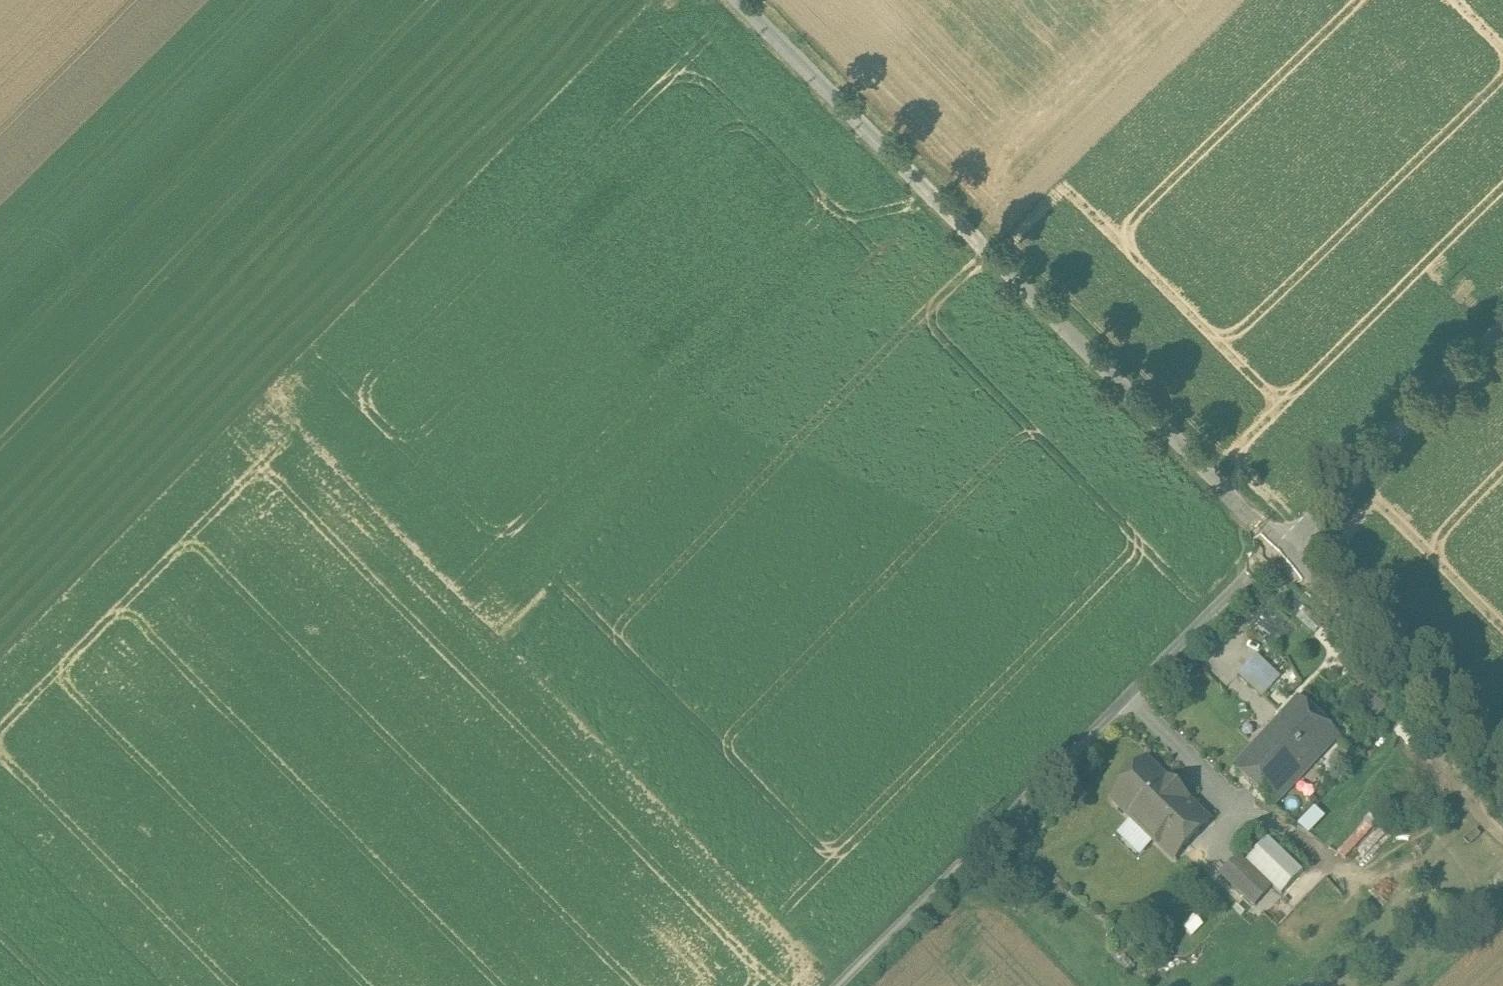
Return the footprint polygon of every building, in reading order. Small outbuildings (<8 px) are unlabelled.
[(1240,669),(1263,692),(1282,674),(1260,651),(1240,669)] [(1337,734),(1299,697),(1273,724),(1311,761),(1337,734)] [(1273,724),(1235,763),(1274,800),(1311,761),(1273,724)] [(1207,816),(1147,759),(1113,795),(1173,852),(1207,816)] [(1198,848),(1214,848),(1214,828),(1198,828),(1198,848)] [(1270,880),(1238,850),(1220,868),(1253,899),(1270,880)]
